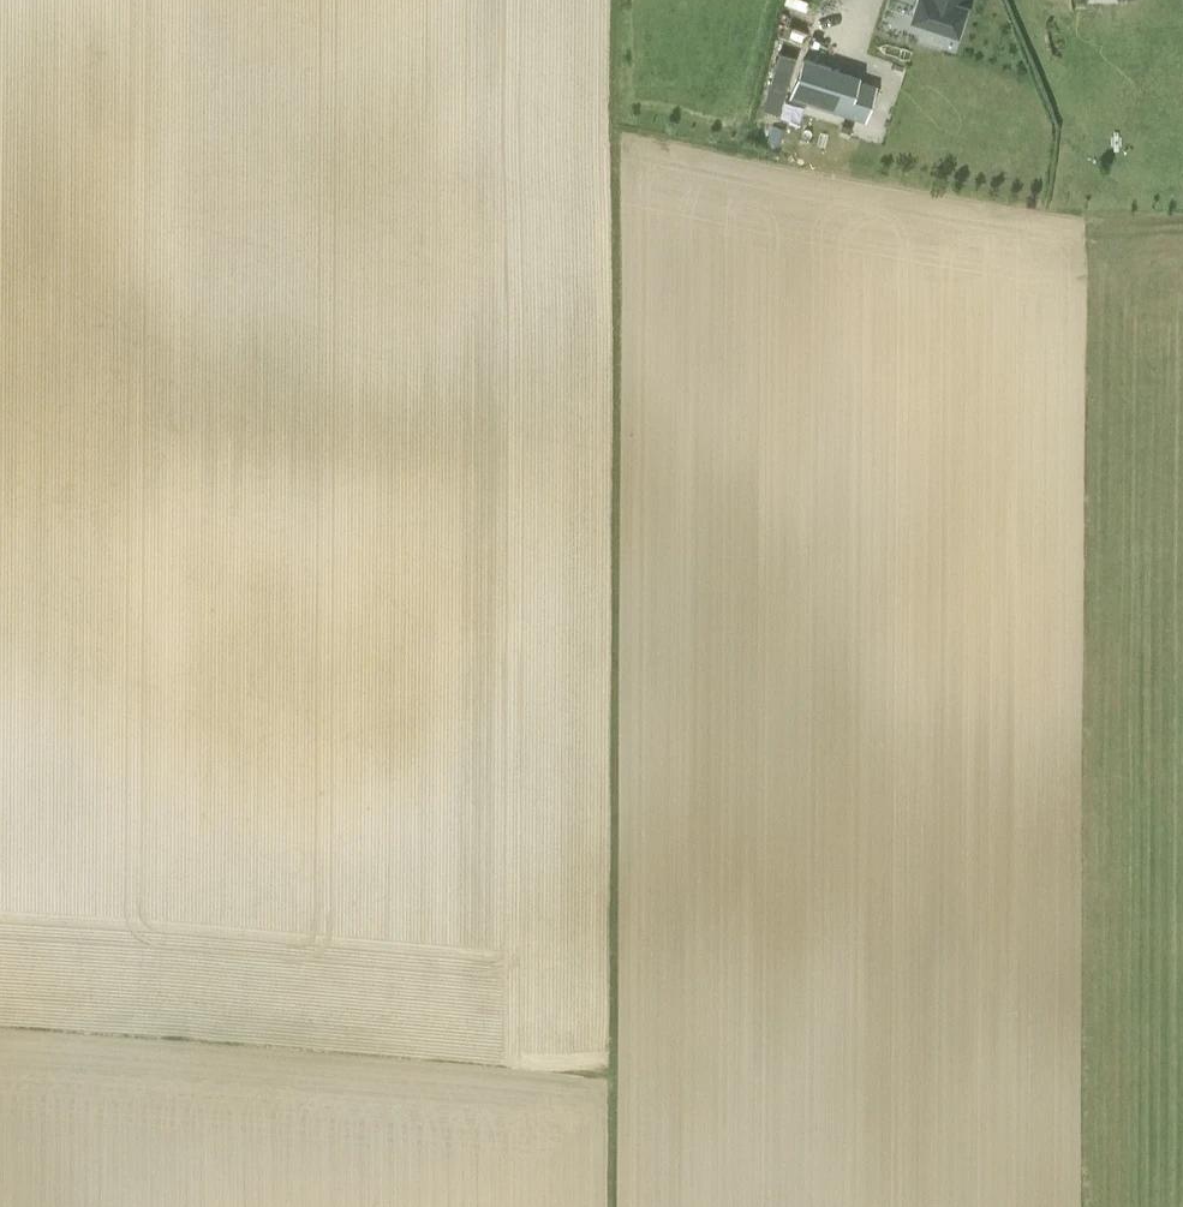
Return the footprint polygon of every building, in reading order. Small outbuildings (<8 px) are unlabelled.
[(957,31),(966,4),(960,2),(960,0),(916,0),(911,16),(957,31)] [(762,107),(778,112),(796,57),(780,52),(762,107)] [(802,56),(789,97),(865,121),(877,85),(858,79),(859,75),(802,56)]
